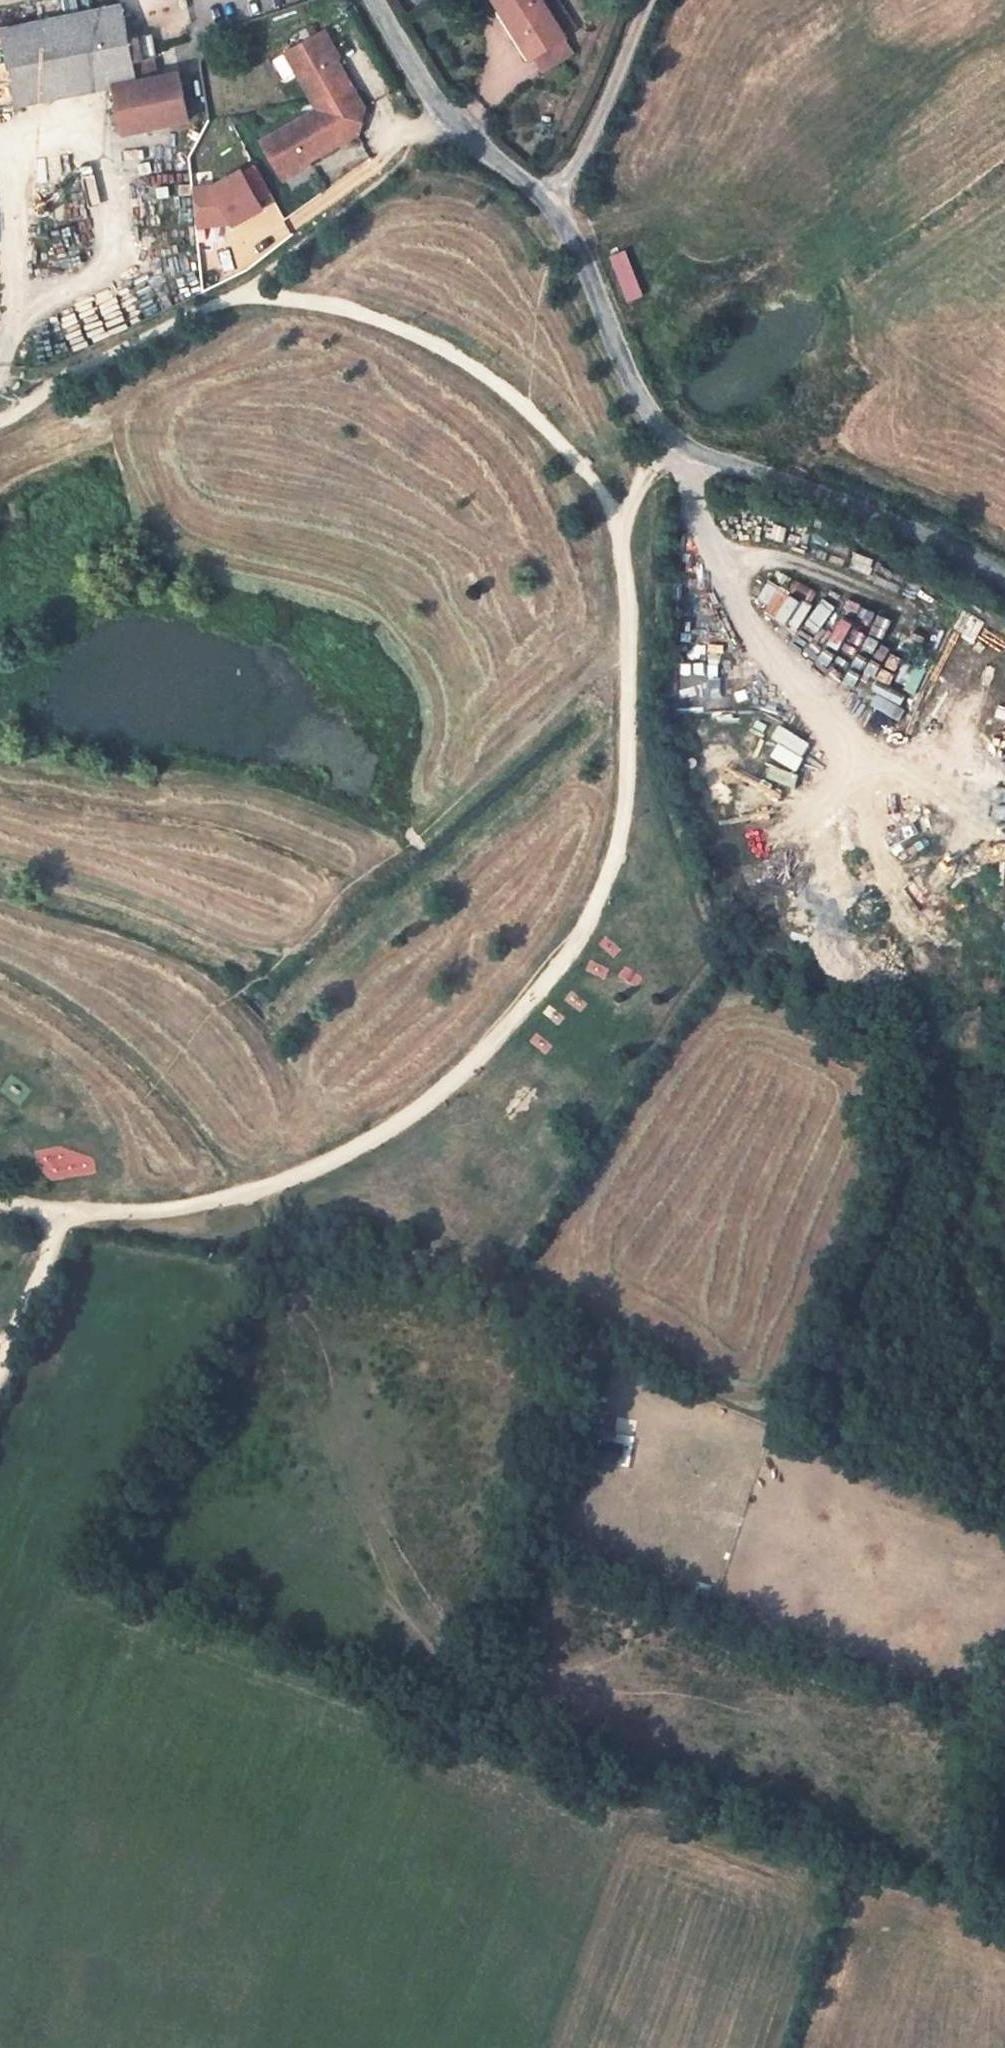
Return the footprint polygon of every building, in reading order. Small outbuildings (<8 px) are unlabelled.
[(530,57),(533,56),(566,36),(562,30),(543,0),(495,0),(530,57)] [(562,30),(571,25),(555,0),(543,0),(562,30)] [(17,105),(114,86),(117,103),(123,133),(188,120),(182,90),(179,73),(159,77),(151,35),(128,39),(121,5),(4,29),(17,105)] [(318,110),(264,142),(282,177),(358,135),(365,110),(323,33),(288,53),(318,110)] [(566,36),(533,56),(541,70),(574,49),(566,36)] [(222,183),(193,186),(197,227),(223,225),(231,220),(233,225),(262,209),(242,172),(222,183)]
